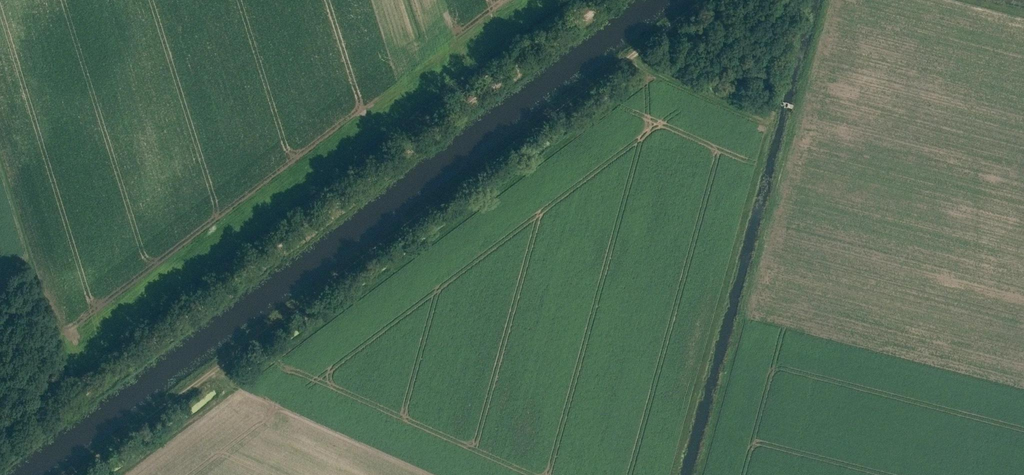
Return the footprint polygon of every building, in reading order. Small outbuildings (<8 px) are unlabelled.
[(740,182),(748,183),(750,167),(742,166),(740,182)]
